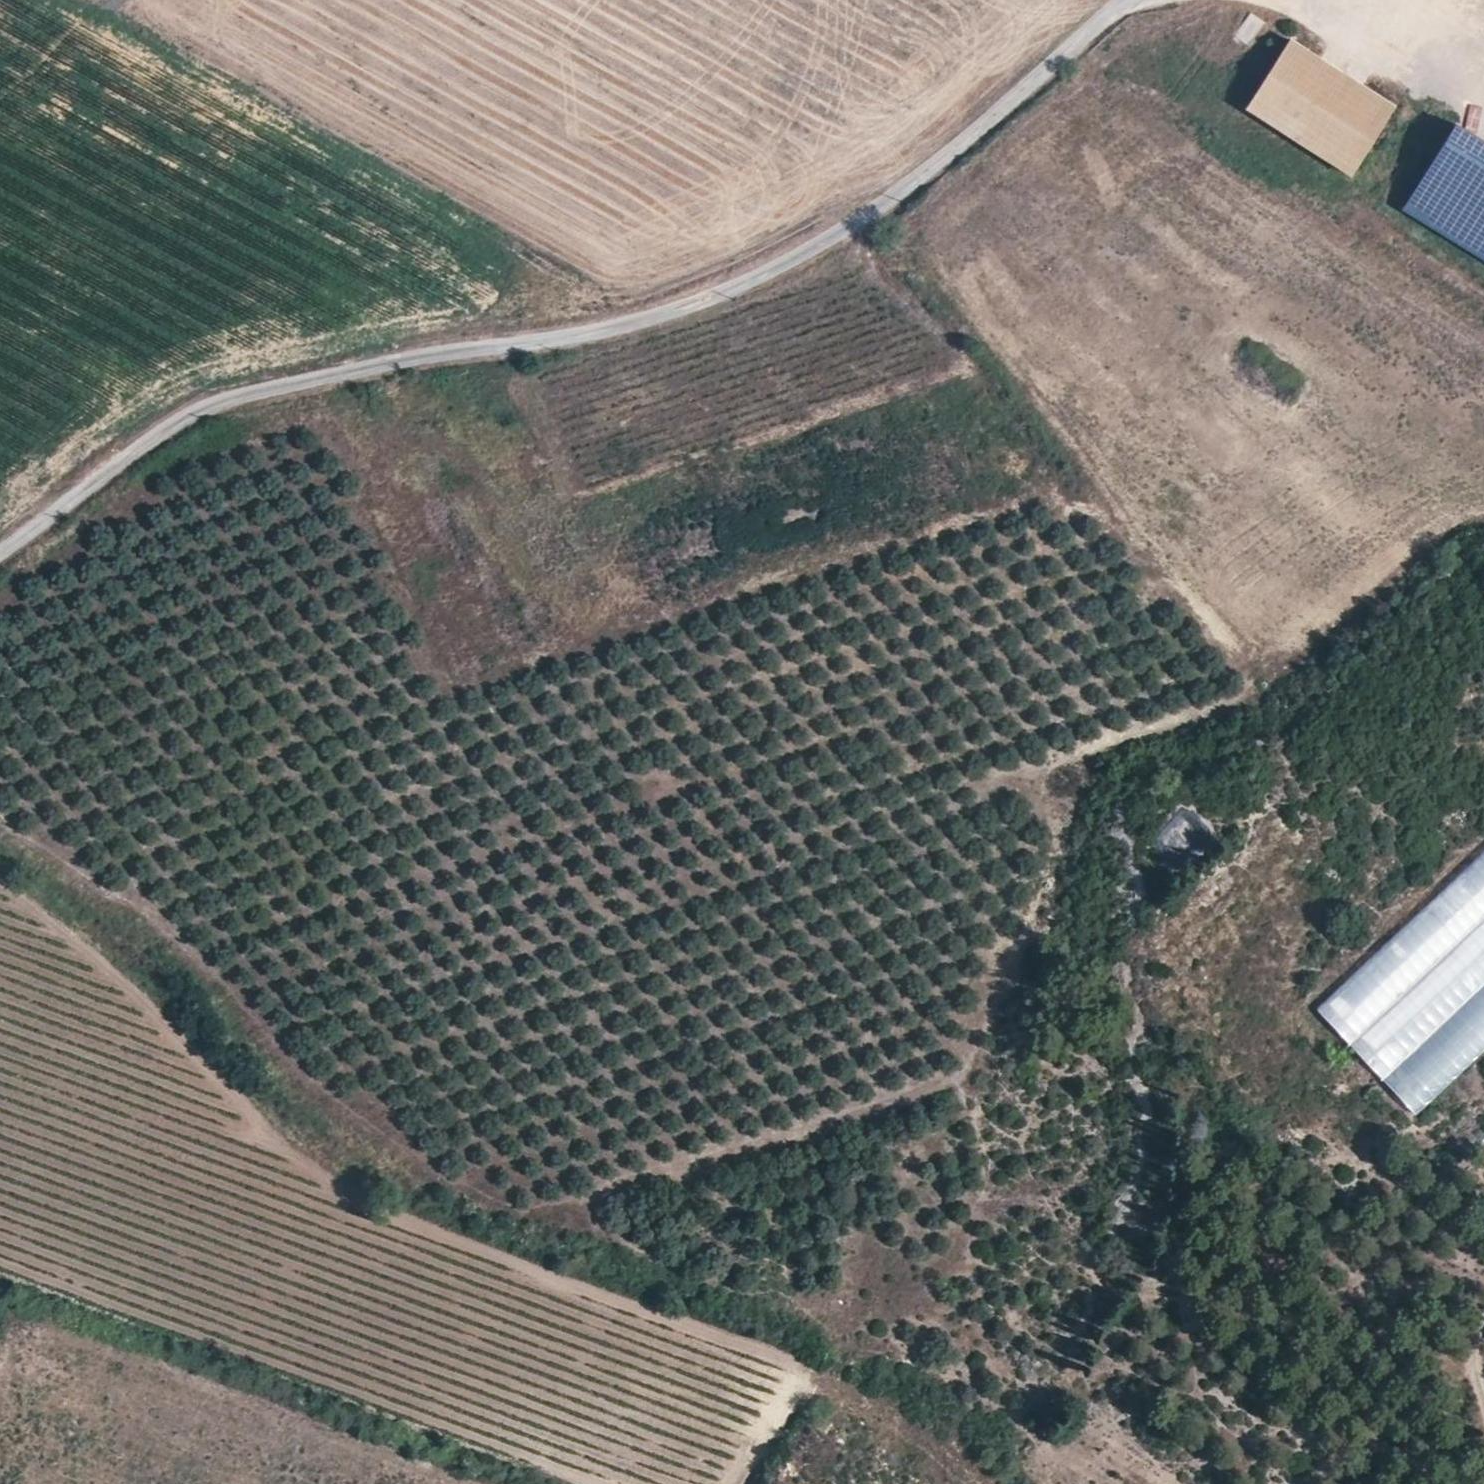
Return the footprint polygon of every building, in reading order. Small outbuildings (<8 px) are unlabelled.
[(1244,109),(1350,177),(1397,104),(1291,36),(1244,109)] [(1450,124),(1395,213),(1483,268),(1483,145),(1450,124)] [(1323,1005),(1420,1107),(1483,1047),(1483,853),(1323,1005)]
